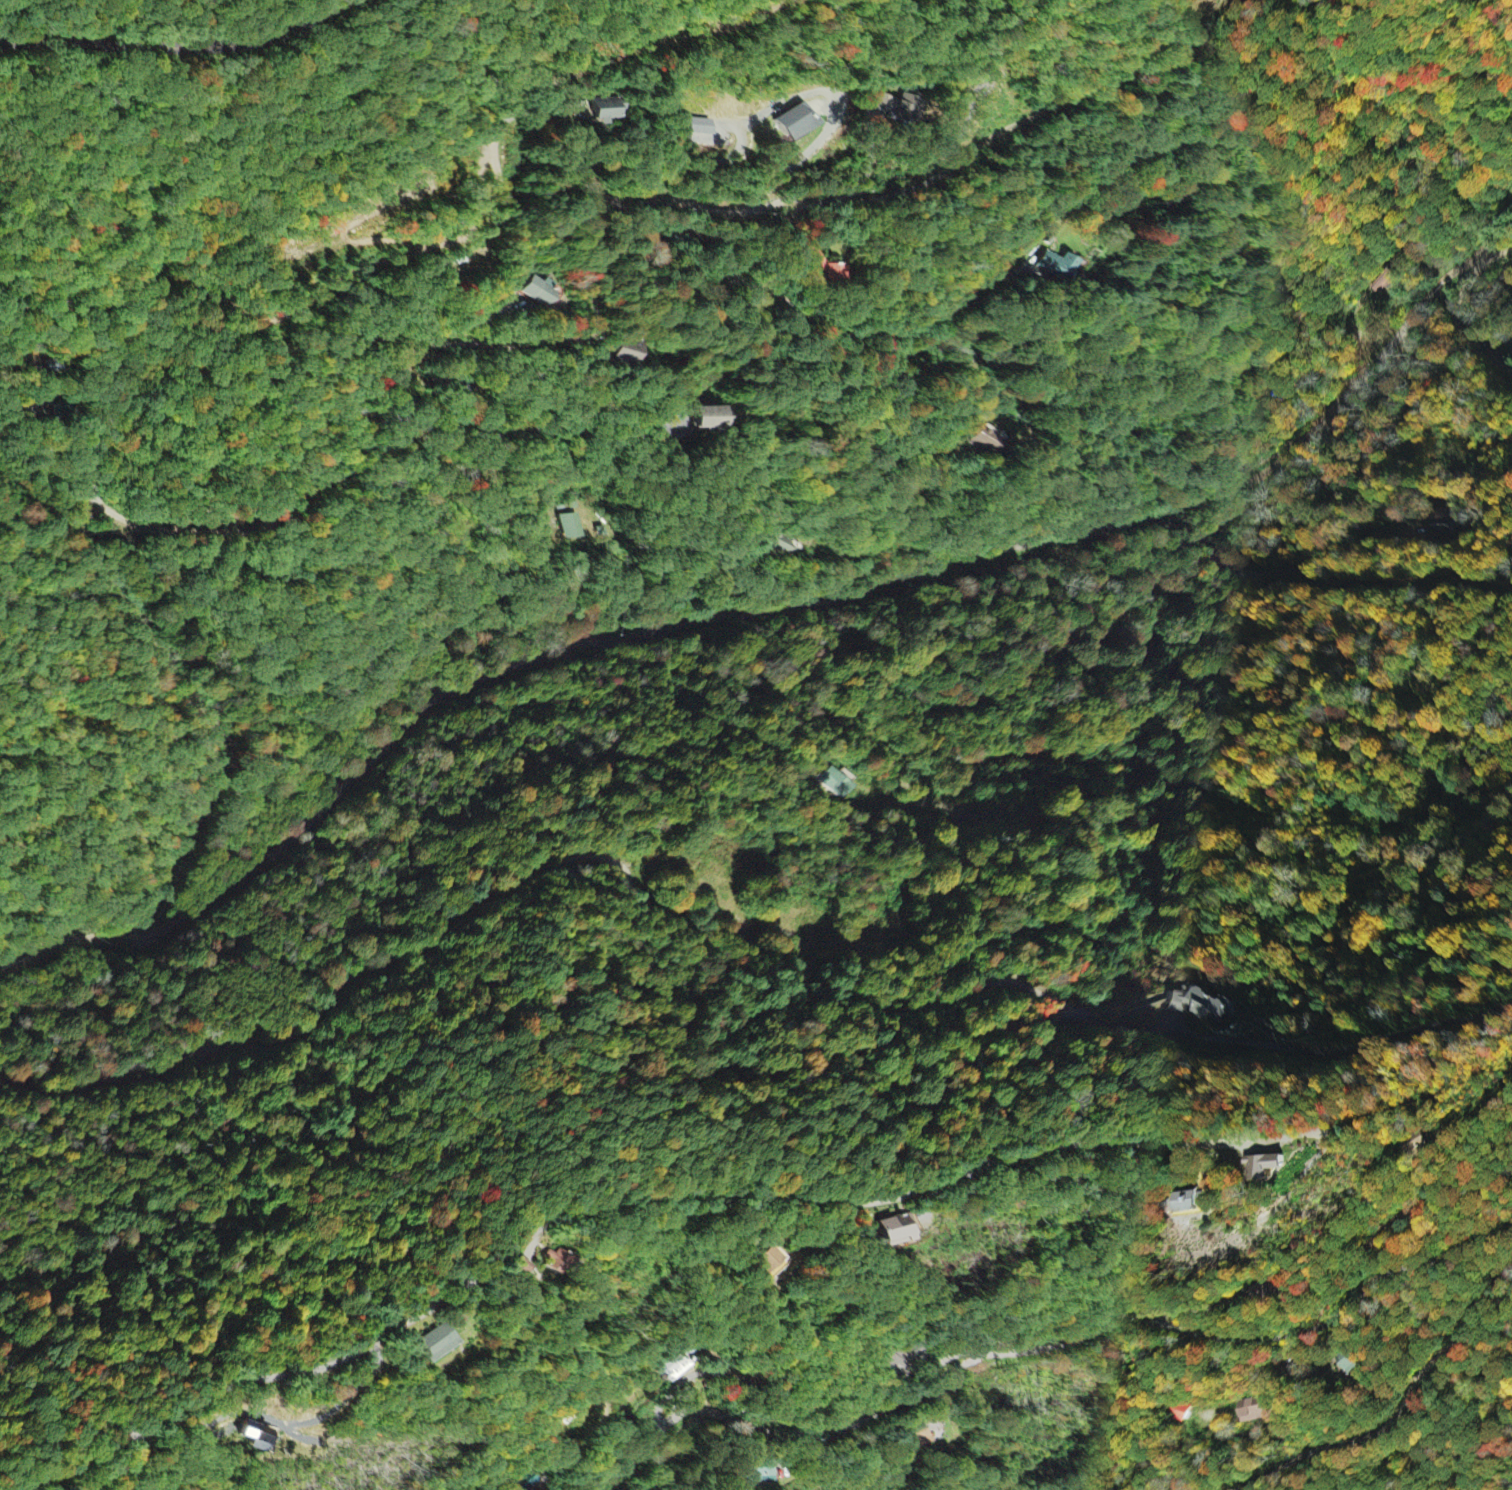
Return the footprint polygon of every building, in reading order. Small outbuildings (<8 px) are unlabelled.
[(899,100),(883,92),(874,110),(907,127),(918,104),(901,95),(899,100)] [(619,123),(619,100),(588,101),(588,112),(593,111),(593,124),(619,123)] [(771,120),(782,142),(814,126),(803,104),(771,120)] [(687,134),(709,137),(712,121),(689,118),(687,134)] [(1068,282),(1077,260),(1064,255),(1063,259),(1044,251),(1036,268),(1068,282)] [(520,296),(538,309),(551,289),(533,277),(520,296)] [(634,349),(616,343),(611,357),(629,363),(634,349)] [(670,410),(671,429),(719,428),(719,408),(670,410)] [(582,514),(558,516),(561,542),(585,539),(582,514)] [(784,560),(792,541),(775,534),(767,552),(784,560)] [(820,780),(844,799),(854,786),(830,767),(820,780)] [(1166,991),(1164,1010),(1187,1012),(1187,1013),(1230,1018),(1232,998),(1193,993),(1193,994),(1166,991)] [(1245,1181),(1265,1180),(1264,1169),(1277,1168),(1276,1154),(1239,1156),(1239,1166),(1244,1166),(1245,1181)] [(1203,1211),(1202,1191),(1177,1192),(1178,1212),(1203,1211)] [(870,1224),(879,1248),(913,1236),(904,1211),(870,1224)] [(754,1260),(768,1281),(788,1267),(774,1246),(754,1260)] [(432,1340),(444,1361),(472,1345),(461,1324),(432,1340)] [(686,1347),(657,1370),(669,1385),(697,1361),(686,1347)] [(884,1364),(891,1374),(904,1367),(897,1356),(884,1364)] [(1269,1396),(1244,1401),(1250,1424),(1274,1419),(1269,1396)] [(1174,1417),(1184,1421),(1189,1410),(1179,1406),(1174,1417)] [(258,1442),(255,1450),(275,1457),(281,1440),(252,1429),(248,1439),(258,1442)]
